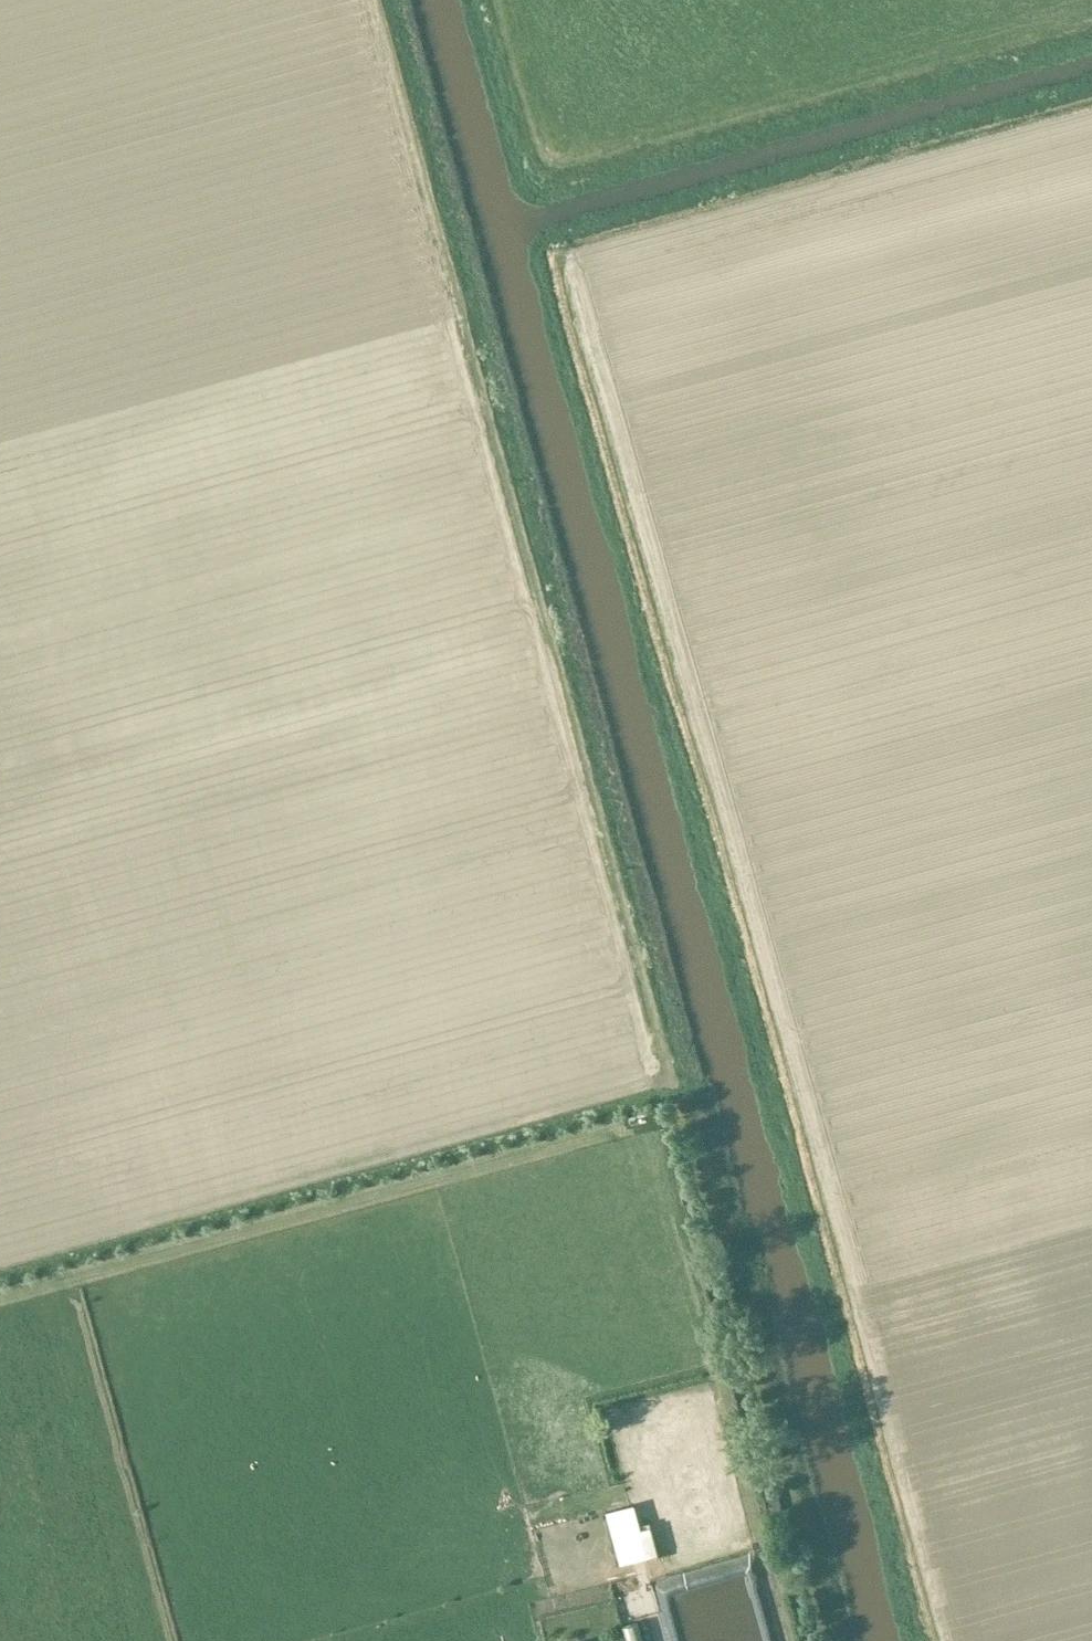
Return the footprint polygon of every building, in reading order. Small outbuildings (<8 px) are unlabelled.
[(613,1598),(626,1595),(621,1577),(609,1580),(613,1598)]
